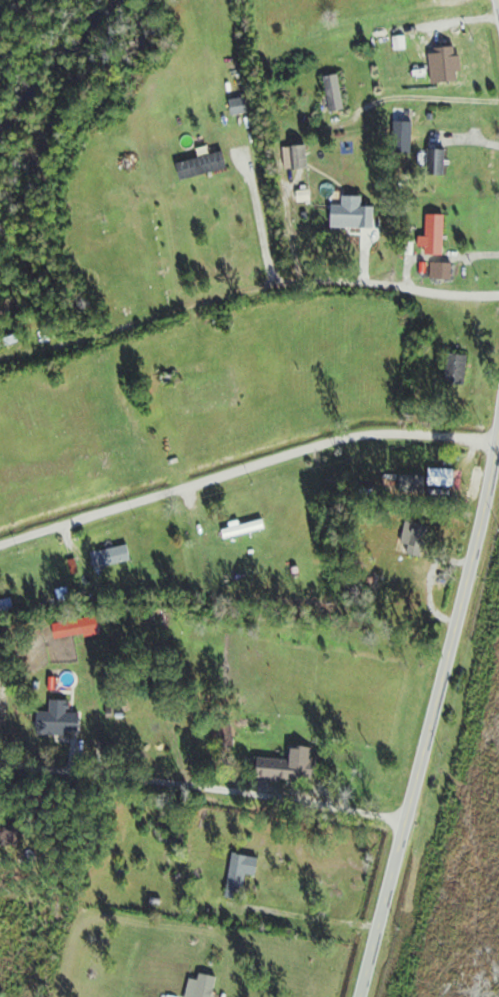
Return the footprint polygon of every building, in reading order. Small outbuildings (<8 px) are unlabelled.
[(433,38),(434,87),(454,86),(452,38),(433,38)] [(339,76),(323,77),(325,111),(341,110),(339,76)] [(392,154),(411,154),(411,123),(392,123),(392,154)] [(283,171),(306,169),(304,146),(281,148),(283,171)] [(443,176),(443,150),(425,150),(425,176),(443,176)] [(173,164),(178,181),(227,168),(222,151),(173,164)] [(371,208),(359,208),(359,197),(339,198),(339,206),(327,207),(327,230),(372,229),(371,208)] [(441,215),(424,215),(424,256),(441,256),(441,215)] [(431,279),(447,279),(447,267),(431,267),(431,279)] [(37,307),(31,292),(0,305),(0,315),(2,321),(37,307)] [(441,388),(461,391),(467,359),(447,356),(441,388)] [(453,485),(453,474),(435,474),(435,485),(453,485)] [(262,522),(220,529),(222,539),(264,532),(262,522)] [(405,555),(416,556),(419,525),(403,523),(400,546),(405,547),(405,555)] [(104,567),(136,561),(133,545),(101,550),(104,567)] [(71,618),(71,635),(104,635),(104,618),(71,618)] [(76,711),(77,700),(55,699),(55,732),(85,733),(86,711),(76,711)] [(297,760),(261,757),(260,778),(316,781),(318,746),(298,744),(297,760)] [(24,846),(27,821),(5,819),(3,843),(24,846)] [(230,896),(249,898),(252,874),(263,875),(265,856),(235,852),(230,896)] [(204,973),(202,980),(194,978),(190,996),(218,996),(222,976),(204,973)]
